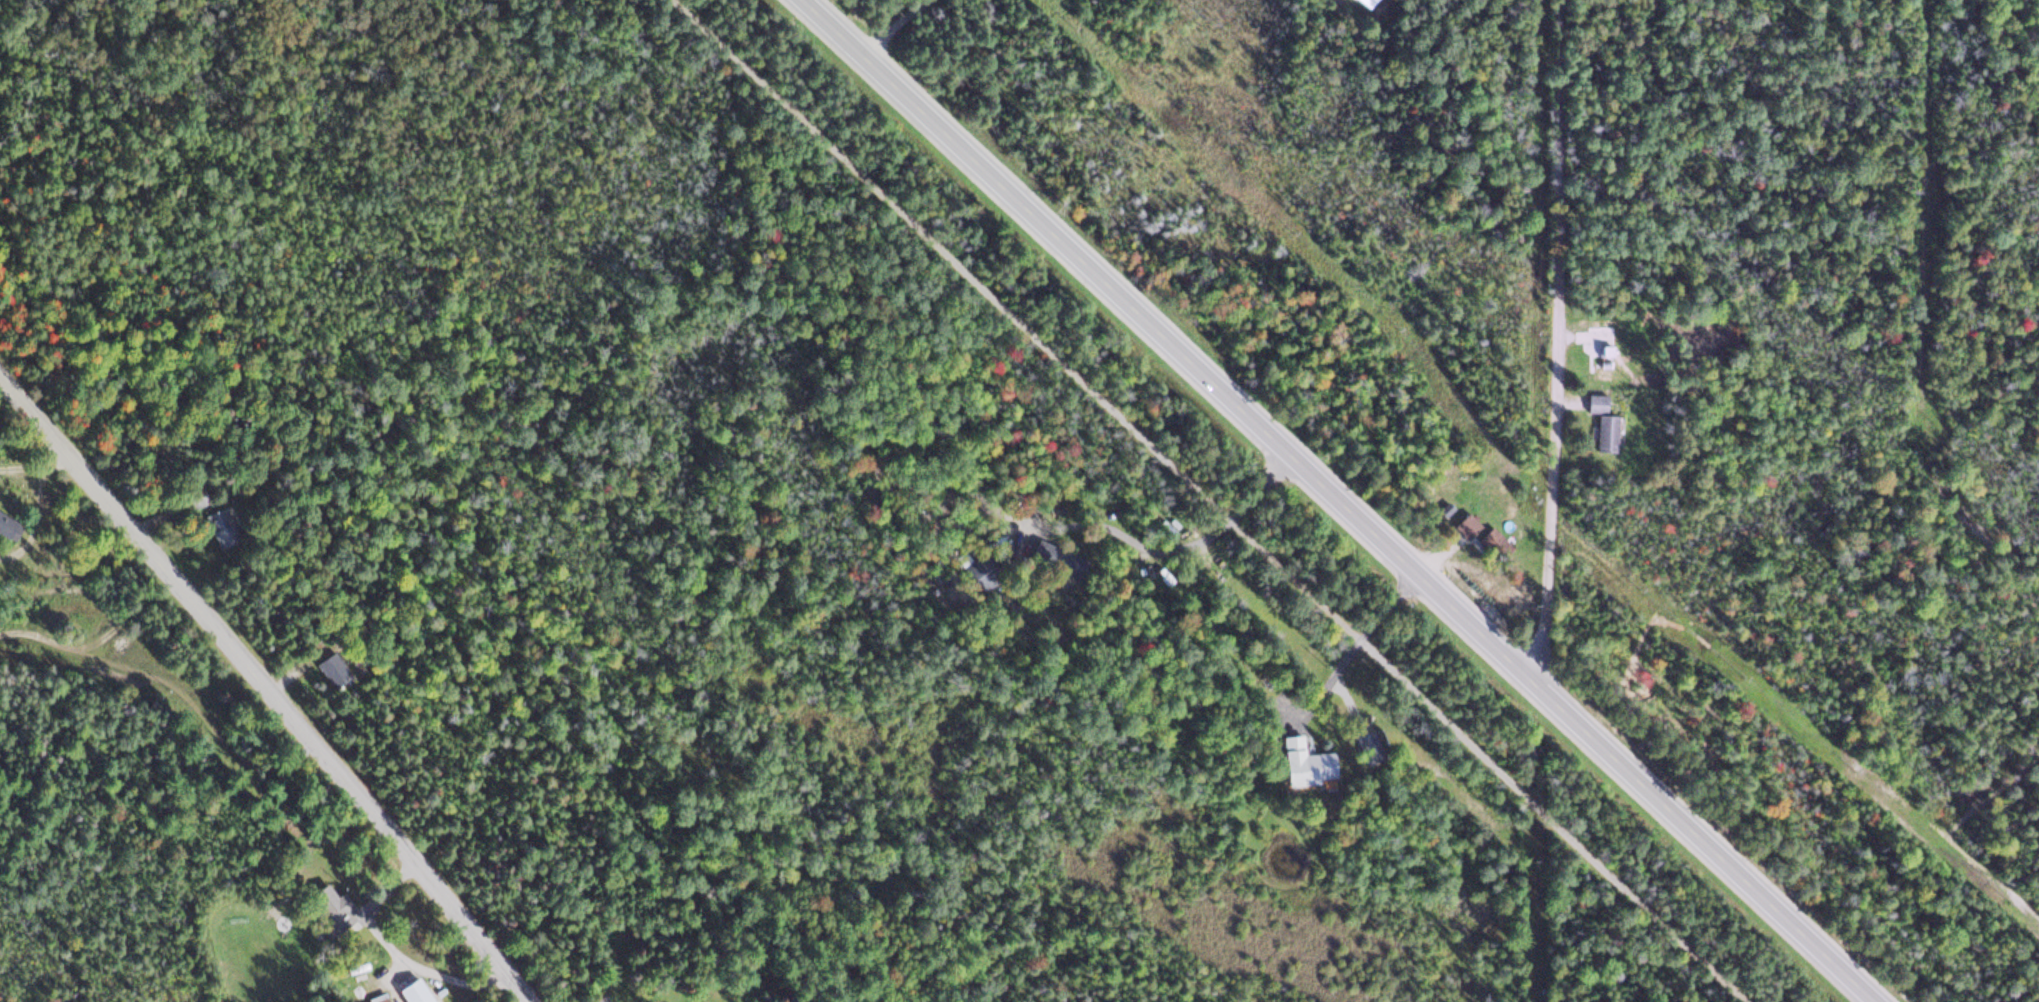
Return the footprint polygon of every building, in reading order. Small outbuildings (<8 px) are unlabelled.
[(1584,412),(1605,412),(1605,394),(1584,394),(1584,412)] [(1594,451),(1613,452),(1614,414),(1594,414),(1594,451)] [(187,508),(211,503),(207,487),(183,493),(187,508)] [(200,518),(219,549),(237,538),(218,507),(200,518)] [(1463,539),(1477,525),(1463,511),(1449,525),(1463,539)] [(2,540),(12,521),(0,515),(0,538),(2,540)] [(1473,540),(1495,561),(1509,547),(1487,525),(1473,540)] [(1072,578),(1081,559),(1033,538),(1025,557),(1072,578)] [(310,662),(329,688),(346,675),(328,650),(310,662)] [(1333,779),(1332,750),(1302,752),(1301,733),(1279,735),(1282,782),(1333,779)] [(304,891),(322,931),(348,919),(343,909),(349,906),(341,890),(331,895),(324,881),(304,891)] [(601,993),(587,1001),(607,1001),(601,993)]
